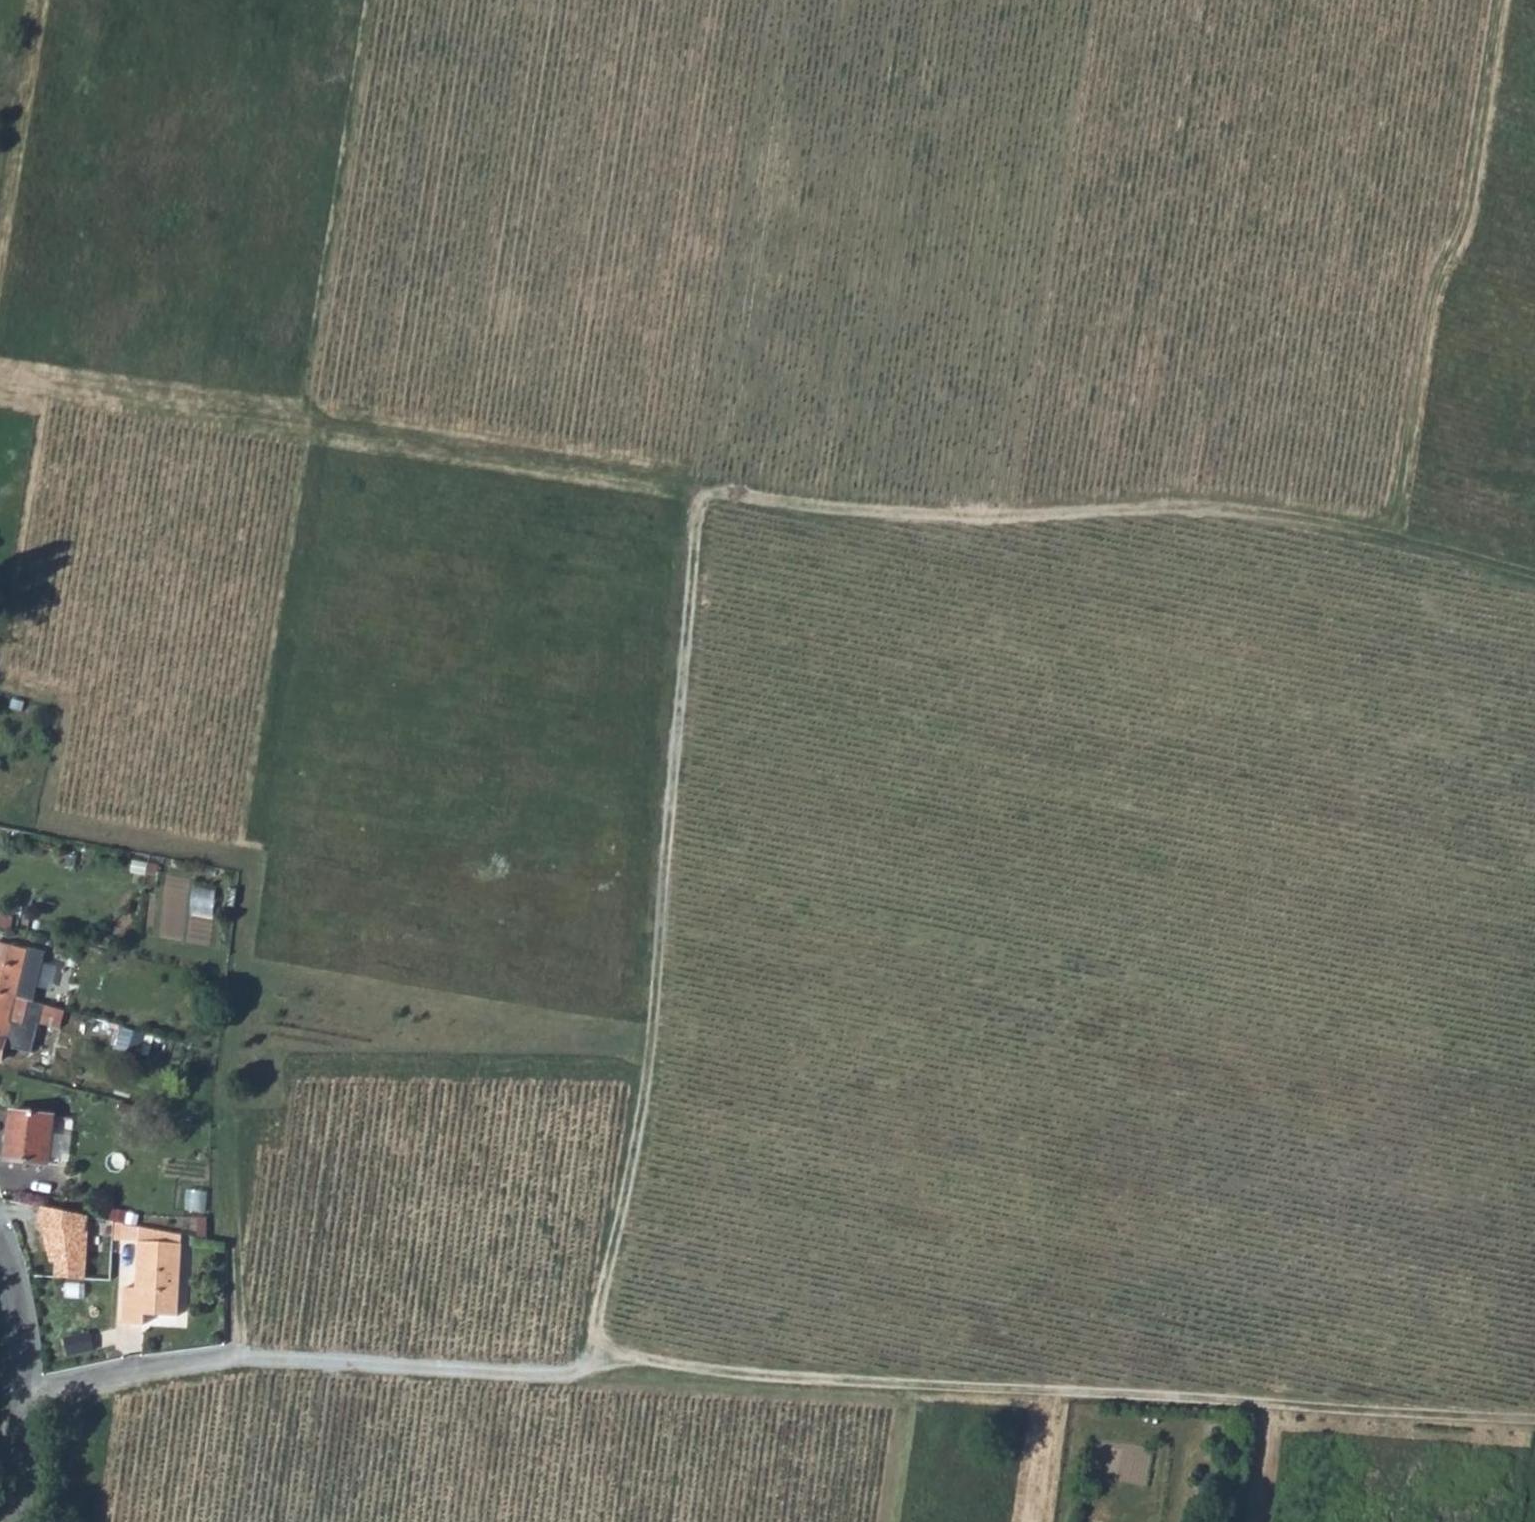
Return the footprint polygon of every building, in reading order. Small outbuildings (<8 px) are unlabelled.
[(196,883),(193,914),(215,916),(218,885),(196,883)] [(35,1002),(47,950),(28,946),(28,948),(0,942),(0,992),(35,1002)] [(0,992),(0,1060),(1,1061),(8,1038),(24,1042),(29,1019),(62,1027),(66,1010),(35,1002),(0,992)] [(75,1117),(12,1111),(7,1159),(70,1165),(75,1117)] [(90,1216),(42,1206),(39,1223),(42,1224),(52,1262),(57,1262),(56,1277),(86,1279),(89,1232),(87,1231),(90,1216)] [(183,1235),(142,1226),(139,1287),(127,1286),(125,1323),(144,1325),(145,1313),(178,1316),(183,1235)]
